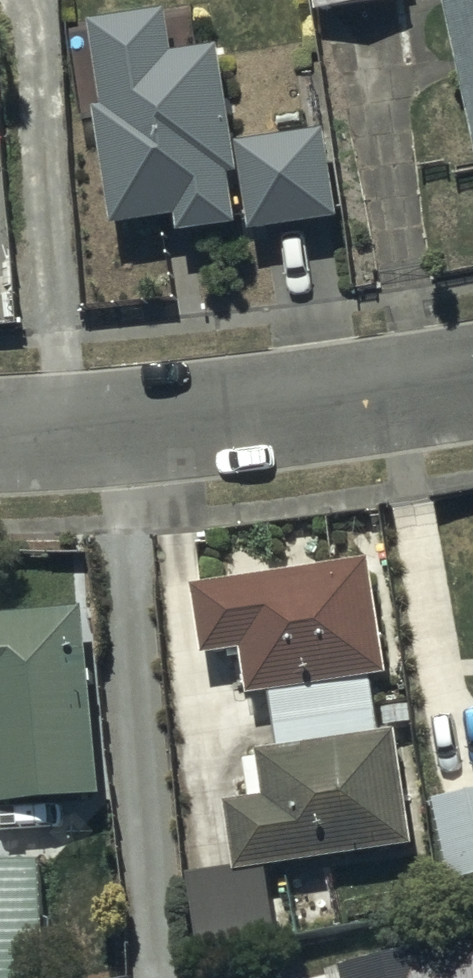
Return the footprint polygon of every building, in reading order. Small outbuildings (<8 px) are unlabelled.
[(315,18),(407,3),(406,0),(313,0),(315,18)] [(445,1),(472,136),(472,0),(450,0),(445,1)] [(106,116),(94,117),(111,236),(183,225),(185,241),(239,234),(231,181),(241,179),(223,51),(175,58),(170,20),(93,31),(106,116)] [(329,136),(240,149),(253,235),(341,222),(329,136)] [(368,566),(192,595),(204,660),(236,654),(245,704),(275,699),(284,756),(245,763),(252,805),(224,810),(236,879),(414,850),(394,731),(376,734),(368,682),(387,679),(368,566)] [(0,622),(0,808),(97,800),(82,615),(0,622)] [(435,807),(451,884),(472,879),(472,800),(435,807)] [(0,868),(0,977),(43,977),(40,867),(0,868)] [(331,977),(472,977),(472,943),(331,977)]
